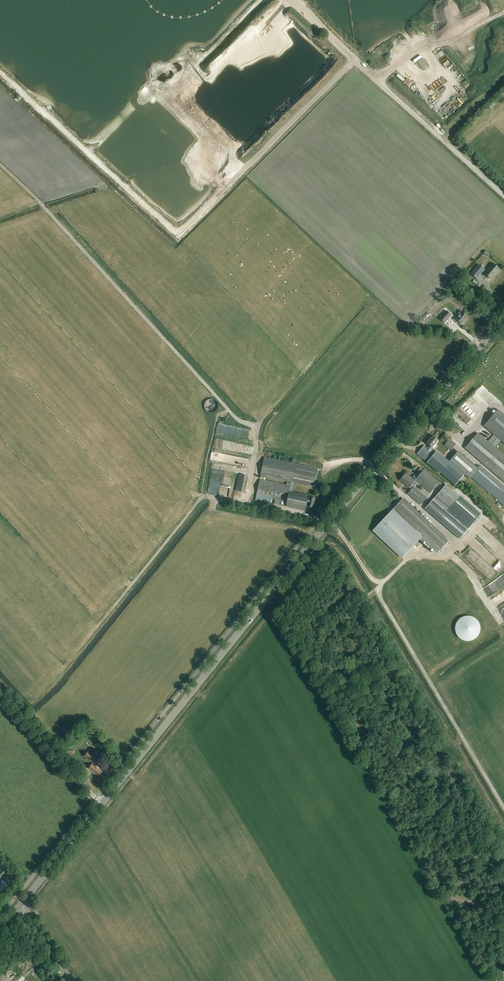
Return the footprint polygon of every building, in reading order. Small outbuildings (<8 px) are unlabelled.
[(499,269),(493,264),(486,271),(484,270),(478,264),(470,274),(476,279),(482,272),(484,274),(490,279),(496,272),(496,273),(499,269)] [(439,319),(445,323),(451,315),(446,311),(439,319)] [(460,315),(456,319),(461,324),(467,317),(460,311),(458,313),(460,315)] [(474,394),(469,398),(481,410),(485,406),(474,394)] [(488,442),(478,433),(464,448),(503,482),(503,456),(495,448),(501,440),(503,443),(503,417),(497,410),(484,426),(494,435),(488,442)] [(434,455),(430,452),(433,448),(432,447),(438,440),(433,436),(427,443),(430,445),(427,449),(424,446),(417,454),(427,462),(434,455)] [(448,441),(444,445),(450,450),(453,446),(448,441)] [(427,462),(427,463),(439,474),(440,472),(456,485),(465,475),(449,462),(436,451),(434,455),(427,462)] [(477,469),(457,452),(449,462),(465,475),(469,478),(471,476),(503,505),(503,487),(479,466),(477,469)] [(318,469),(264,458),(260,476),(287,481),(286,485),(259,480),(256,495),(275,499),(274,504),(286,507),(286,506),(290,507),(290,508),(305,511),(306,507),(313,508),(315,498),(308,497),(308,495),(289,491),(291,482),(314,487),(318,469)] [(412,477),(415,479),(420,473),(423,470),(420,468),(412,477)] [(411,478),(410,478),(405,474),(400,480),(409,488),(411,489),(407,494),(420,505),(426,497),(414,487),(411,485),(415,480),(430,493),(439,483),(423,470),(420,473),(415,479),(414,480),(411,478)] [(239,475),(235,491),(243,492),(247,476),(239,475)] [(459,539),(480,515),(447,486),(432,503),(431,502),(425,509),(459,539)] [(403,499),(392,510),(373,531),(402,558),(421,538),(437,553),(448,541),(403,499)] [(458,637),(479,637),(479,618),(468,618),(468,622),(459,622),(459,626),(458,626),(458,637)] [(94,764),(97,759),(88,752),(84,757),(94,764)] [(99,776),(101,772),(98,770),(99,769),(96,767),(95,767),(92,764),(89,768),(92,771),(95,774),(95,773),(99,776)]
